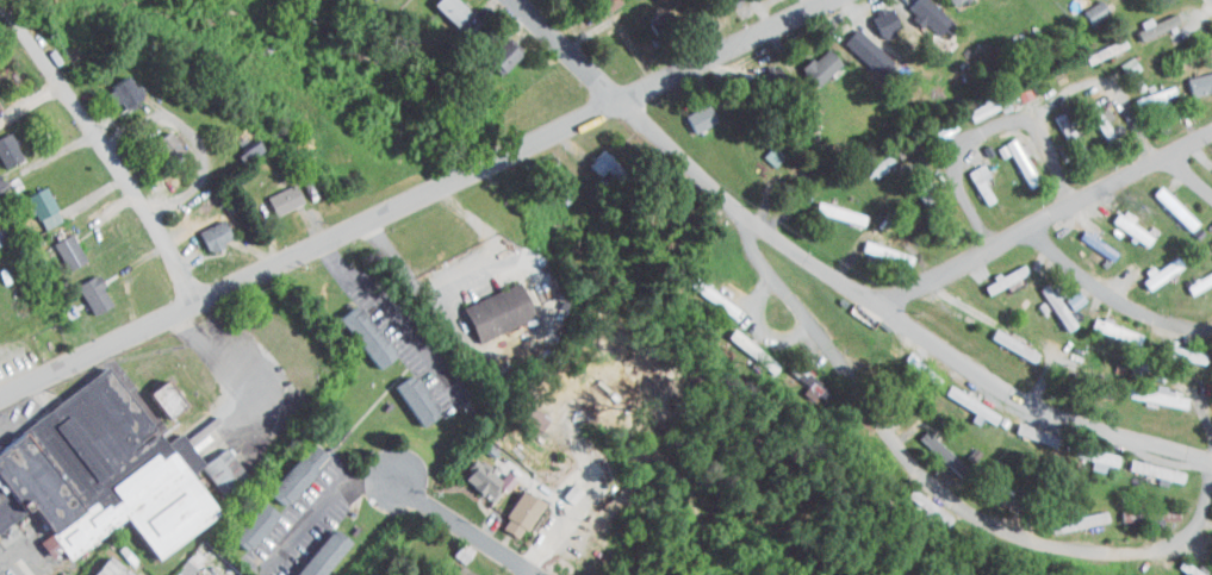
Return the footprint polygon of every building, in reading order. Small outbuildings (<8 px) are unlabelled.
[(444,18),(459,3),(455,0),(425,0),(444,18)] [(869,27),(889,16),(880,0),(873,0),(858,8),(869,27)] [(941,13),(927,0),(896,0),(926,29),(941,13)] [(1079,17),(1098,8),(1094,0),(1074,0),(1072,1),(1079,17)] [(1141,12),(1124,20),(1130,33),(1168,15),(1164,5),(1142,15),(1141,12)] [(831,35),(860,61),(874,46),(845,20),(831,35)] [(474,53),(489,67),(511,43),(496,29),(474,53)] [(1078,56),(1117,39),(1113,30),(1074,47),(1078,56)] [(830,55),(815,39),(790,62),(805,78),(830,55)] [(1114,68),(1128,62),(1123,49),(1109,55),(1114,68)] [(1176,70),(1180,89),(1211,81),(1211,62),(1176,70)] [(125,88),(110,68),(90,83),(106,104),(125,88)] [(1010,94),(1022,90),(1016,76),(1004,80),(1010,94)] [(1165,87),(1163,79),(1123,91),(1127,104),(1157,94),(1155,90),(1165,87)] [(955,101),(960,113),(989,100),(990,103),(1007,96),(1001,81),(955,101)] [(705,113),(696,95),(673,107),(682,125),(705,113)] [(1073,148),(1055,104),(1045,108),(1063,152),(1073,148)] [(946,119),(940,112),(922,126),(927,133),(946,119)] [(138,135),(155,153),(169,140),(153,122),(138,135)] [(994,135),(1018,180),(1027,175),(1003,130),(994,135)] [(9,151),(0,131),(0,155),(9,151)] [(223,146),(228,155),(249,142),(243,133),(223,146)] [(607,156),(592,141),(576,155),(591,171),(607,156)] [(971,197),(982,193),(973,171),(978,169),(974,156),(958,162),(971,197)] [(254,187),(260,206),(288,197),(282,178),(254,187)] [(1187,215),(1149,178),(1142,186),(1180,223),(1187,215)] [(49,213),(32,179),(13,188),(30,222),(49,213)] [(1142,230),(1108,204),(1101,212),(1135,239),(1142,230)] [(195,243),(219,233),(211,212),(186,222),(195,243)] [(1101,252),(1107,244),(1073,221),(1068,229),(1101,252)] [(73,254),(58,226),(40,236),(55,264),(73,254)] [(850,245),(899,258),(902,246),(853,234),(850,245)] [(1140,280),(1174,258),(1167,247),(1133,269),(1140,280)] [(1017,265),(1012,255),(982,271),(982,273),(972,279),(976,286),(1017,265)] [(1180,287),(1211,270),(1211,258),(1175,277),(1180,287)] [(64,278),(81,308),(101,296),(83,266),(64,278)] [(722,310),(728,302),(683,268),(676,276),(722,310)] [(466,335),(522,310),(507,274),(450,299),(466,335)] [(1064,319),(1039,274),(1029,280),(1054,324),(1064,319)] [(1054,291),(1062,302),(1075,293),(1067,282),(1054,291)] [(384,346),(342,297),(325,311),(367,360),(384,346)] [(1132,326),(1084,312),(1081,323),(1129,337),(1132,326)] [(760,366),(767,358),(722,321),(715,329),(760,366)] [(1028,344),(983,323),(979,332),(1024,353),(1028,344)] [(1196,344),(1156,335),(1153,347),(1194,357),(1196,344)] [(815,393),(821,384),(784,356),(778,365),(815,393)] [(29,510),(0,532),(0,449),(107,365),(141,408),(220,511),(160,558),(128,515),(72,557),(32,506),(29,510)] [(407,418),(426,407),(402,366),(383,376),(407,418)] [(137,382),(152,410),(171,400),(155,372),(137,382)] [(1177,391),(1120,379),(1117,389),(1175,401),(1177,391)] [(907,431),(934,455),(942,447),(915,423),(907,431)] [(271,498),(315,449),(299,435),(255,483),(271,498)] [(201,479),(229,466),(217,441),(189,454),(201,479)] [(485,479),(494,484),(502,471),(492,465),(489,469),(459,451),(447,473),(478,490),(485,479)] [(1118,463),(1152,468),(1152,472),(1172,474),(1174,461),(1119,454),(1118,463)] [(487,521),(508,532),(528,493),(507,482),(487,521)] [(266,507),(249,493),(217,529),(234,543),(266,507)] [(1040,512),(1041,523),(1098,516),(1097,506),(1040,512)] [(337,534),(320,520),(275,574),(303,574),(337,534)] [(119,567),(92,548),(73,574),(114,574),(119,567)] [(183,559),(172,551),(155,574),(172,574),(183,559)] [(448,557),(434,574),(472,574),(448,557)]
